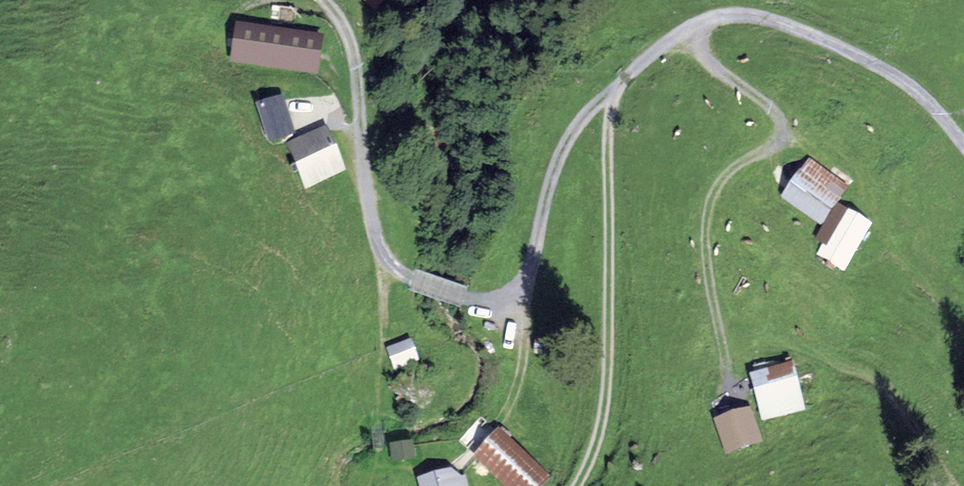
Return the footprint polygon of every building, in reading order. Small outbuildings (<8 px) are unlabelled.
[(323,33),(237,21),(231,63),(318,75),(323,33)] [(284,94),(257,102),(268,141),(295,134),(284,94)] [(288,147),(304,187),(346,169),(330,130),(288,147)] [(782,196),(821,224),(848,185),(810,157),(782,196)] [(872,225),(844,208),(816,254),(844,271),(872,225)] [(410,338),(385,347),(393,369),(418,360),(410,338)] [(793,360),(750,370),(762,419),(805,409),(793,360)] [(751,404),(714,417),(726,453),(763,440),(751,404)] [(457,441),(504,485),(542,485),(552,475),(499,424),(495,428),(482,415),(457,441)] [(412,439),(390,442),(393,460),(415,457),(412,439)] [(417,477),(420,485),(468,485),(462,464),(417,477)]
